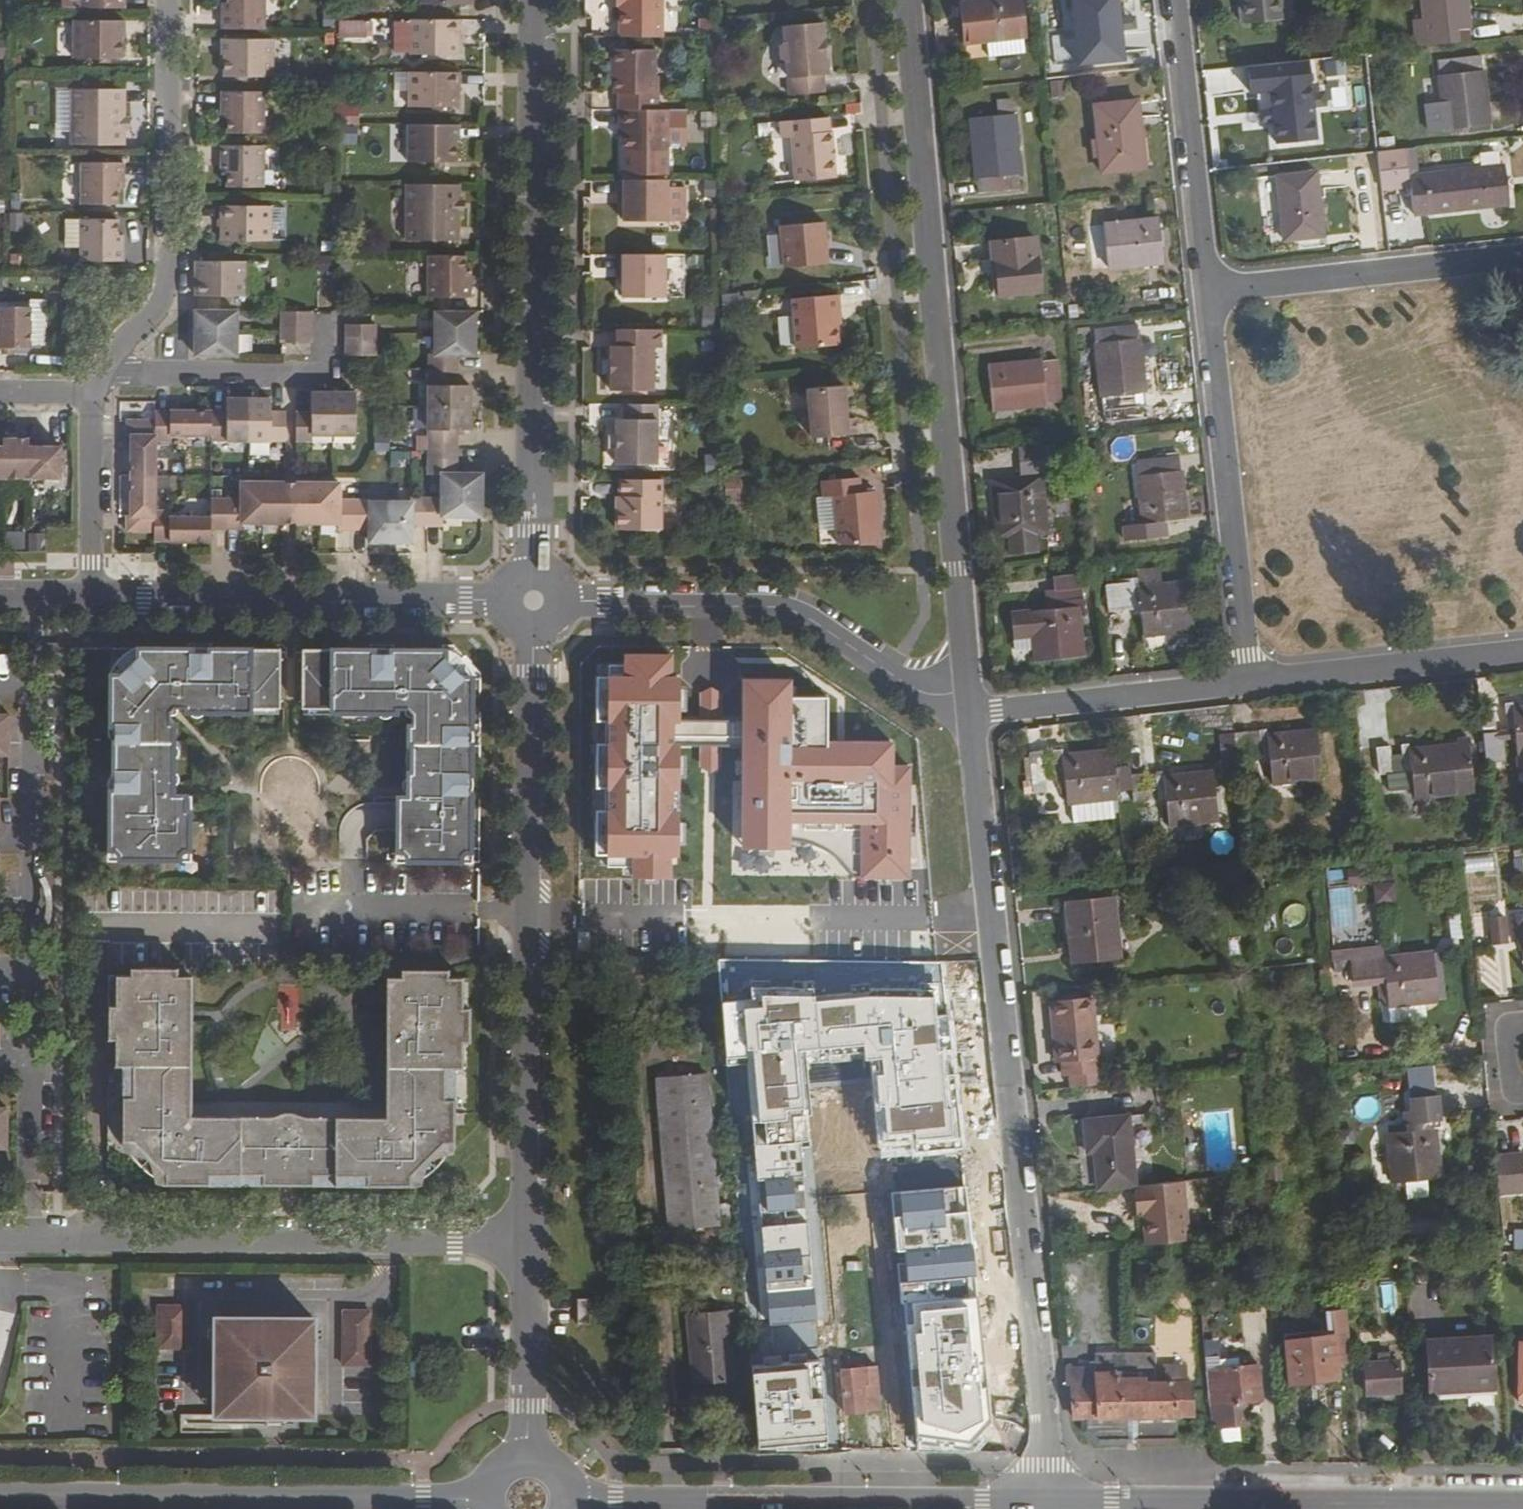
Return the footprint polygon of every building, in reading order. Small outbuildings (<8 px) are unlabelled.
[(82,0),(62,0),(62,8),(82,8),(82,0)] [(124,8),(124,0),(82,0),(82,8),(124,8)] [(264,30),(264,0),(228,0),(228,3),(222,3),(221,29),(264,30)] [(619,5),(619,37),(662,37),(662,0),(619,0),(619,5)] [(964,37),(986,36),(1023,32),(1024,32),(1021,0),(962,0),(964,37)] [(1083,58),(1127,55),(1122,0),(1077,0),(1083,58)] [(1244,17),(1286,13),(1285,0),(1242,0),(1244,17)] [(1428,14),(1419,15),(1420,30),(1472,25),(1469,0),(1427,0),(1428,14)] [(337,19),(337,37),(371,37),(371,19),(337,19)] [(458,20),(408,20),(407,55),(458,55),(458,20)] [(120,37),(123,37),(123,21),(72,21),(72,58),(120,58),(120,37)] [(822,23),(783,26),(784,42),(783,42),(780,46),(781,59),(785,62),(786,62),(789,95),(824,92),(822,75),(827,74),(822,23)] [(987,51),(1024,48),(1023,32),(986,36),(987,51)] [(221,39),(221,55),(224,56),(223,77),(272,77),(272,40),(221,39)] [(619,109),(657,110),(658,76),(654,76),(655,49),(614,49),(614,93),(618,93),(618,110),(619,109)] [(1483,55),(1439,59),(1446,128),(1490,124),(1483,55)] [(457,72),(407,72),(407,107),(457,108),(457,72)] [(1306,77),(1266,81),(1271,133),(1312,128),(1306,77)] [(71,145),(123,146),(123,117),(123,106),(124,90),(71,89),(71,145)] [(264,92),(221,92),(221,118),(227,118),(227,133),(263,134),(264,92)] [(1136,97),(1095,100),(1101,166),(1143,164),(1136,97)] [(335,105),(334,122),(357,124),(358,106),(335,105)] [(1011,107),(970,111),(978,187),(1020,183),(1011,107)] [(623,174),(666,175),(667,110),(657,110),(619,109),(618,128),(624,128),(624,135),(623,174)] [(795,181),(835,178),(830,132),(828,132),(827,118),(779,122),(781,138),(791,138),(795,181)] [(458,125),(408,125),(408,162),(433,162),(443,162),(455,162),(455,141),(458,141),(458,125)] [(263,146),(220,146),(220,172),(226,172),(226,187),(263,187),(263,146)] [(1377,148),(1381,179),(1412,176),(1415,211),(1509,201),(1506,165),(1412,174),(1409,146),(1377,148)] [(123,164),(81,164),(80,205),(117,206),(117,190),(123,190),(123,164)] [(1316,171),(1276,176),(1282,240),(1322,236),(1316,171)] [(621,221),(665,221),(665,180),(616,179),(616,196),(621,196),(621,221)] [(458,185),(406,185),(405,240),(458,241),(458,212),(458,201),(458,185)] [(220,209),(220,243),(270,244),(270,210),(220,209)] [(8,211),(8,231),(23,231),(23,211),(8,211)] [(65,248),(80,248),(80,219),(65,219),(65,248)] [(80,261),(123,261),(122,235),(116,235),(117,219),(80,219),(80,248),(80,261)] [(1158,219),(1104,223),(1108,264),(1161,260),(1158,219)] [(783,267),(827,263),(823,222),(779,226),(783,267)] [(1035,234),(993,238),(995,257),(998,257),(1002,288),(1041,285),(1035,234)] [(612,275),(612,254),(591,254),(591,275),(612,275)] [(664,296),(665,255),(617,254),(617,272),(622,272),(622,278),(622,297),(664,296)] [(464,256),(427,256),(427,297),(470,297),(470,271),(464,271),(464,256)] [(195,272),(195,296),(245,296),(245,261),(195,261),(195,272)] [(796,348),(839,344),(837,323),(836,312),(840,312),(838,294),(791,298),(796,348)] [(0,307),(0,348),(2,348),(12,348),(12,339),(30,340),(30,307),(0,307)] [(239,311),(195,311),(194,353),(239,352),(239,311)] [(313,312),(284,312),(284,343),(313,343),(313,312)] [(475,313),(434,313),(433,354),(428,354),(427,472),(440,473),(440,496),(440,514),(443,516),(481,516),(481,473),(456,473),(456,430),(470,430),(470,385),(457,385),(457,355),(475,355),(475,313)] [(1141,322),(1131,323),(1132,334),(1142,333),(1141,322)] [(1131,323),(1099,326),(1107,409),(1150,406),(1142,333),(1132,334),(1131,323)] [(378,325),(349,325),(348,356),(377,356),(378,325)] [(610,390),(653,390),(652,346),(660,346),(660,330),(617,329),(616,345),(610,345),(610,359),(610,373),(610,390)] [(1061,355),(993,362),(996,403),(1065,397),(1061,355)] [(602,373),(610,373),(610,359),(602,359),(602,373)] [(811,437),(856,433),(854,417),(847,418),(844,385),(807,388),(811,437)] [(308,435),(352,435),(352,394),(308,393),(308,411),(293,411),(293,440),(308,440),(308,435)] [(124,531),(151,530),(152,512),(152,439),(168,439),(168,434),(209,433),(208,439),(282,440),(282,411),(267,411),(267,399),(223,398),(223,411),(151,410),(151,420),(123,420),(124,436),(128,436),(128,515),(124,515),(124,531)] [(616,464),(656,464),(657,405),(624,404),(624,418),(616,418),(616,434),(616,448),(616,464)] [(616,434),(608,434),(608,448),(616,448),(616,434)] [(61,478),(61,446),(28,446),(28,439),(2,438),(2,446),(0,446),(0,478),(61,478)] [(1048,439),(1022,442),(1024,458),(1050,456),(1048,439)] [(1050,456),(1024,458),(1024,473),(994,476),(997,532),(1009,531),(1010,549),(1038,547),(1037,529),(1047,528),(1043,472),(1051,471),(1050,456)] [(1182,457),(1139,462),(1146,522),(1187,519),(1182,457)] [(854,543),(879,541),(875,491),(860,492),(859,477),(832,480),(833,496),(851,495),(853,527),(854,543)] [(660,530),(660,480),(618,479),(618,497),(618,510),(616,510),(615,530),(660,530)] [(239,498),(208,498),(208,517),(168,517),(167,512),(152,512),(151,530),(151,541),(210,541),(210,529),(242,529),(242,521),(335,521),(335,528),(369,528),(369,542),(411,542),(412,526),(442,526),(443,516),(440,514),(440,496),(409,496),(409,501),(367,500),(367,498),(335,499),(335,481),(239,481),(239,498)] [(828,530),(853,527),(851,495),(833,496),(825,497),(828,530)] [(41,547),(41,531),(4,532),(5,549),(41,547)] [(1082,565),(1055,567),(1056,579),(1083,576),(1082,565)] [(1135,574),(1113,577),(1115,605),(1146,603),(1148,626),(1198,623),(1194,576),(1144,580),(1135,581),(1135,574)] [(1078,590),(1085,590),(1083,576),(1056,579),(1056,585),(1057,592),(1078,590)] [(1056,585),(1047,586),(1048,600),(1033,601),(1011,603),(1012,628),(1035,626),(1036,638),(1037,651),(1082,648),(1079,597),(1078,590),(1057,592),(1056,585)] [(1012,628),(1013,640),(1036,638),(1035,626),(1012,628)] [(768,643),(579,643),(578,673),(584,914),(742,926),(757,969),(977,961),(956,751),(840,667),(768,643)] [(279,708),(279,649),(211,649),(211,654),(187,653),(187,648),(139,648),(140,673),(110,674),(111,725),(116,725),(115,791),(111,791),(110,848),(115,848),(119,853),(119,858),(177,859),(177,854),(181,846),(187,846),(188,811),(185,811),(185,796),(172,796),(172,724),(169,724),(169,712),(173,707),(185,707),(185,711),(250,712),(250,709),(250,708),(279,708)] [(407,744),(413,744),(412,772),(407,772),(407,797),(397,797),(397,850),(402,850),(406,855),(406,860),(460,860),(460,855),(464,851),(469,851),(469,793),(464,793),(464,774),(469,774),(469,744),(464,744),(464,727),(469,727),(470,675),(441,675),(442,650),(394,649),(394,654),(370,654),(370,649),(301,649),(302,708),(331,708),(331,709),(331,711),(395,712),(395,708),(407,709),(411,713),(411,725),(408,725),(407,744)] [(1505,706),(1507,726),(1515,725),(1518,750),(1522,750),(1522,704),(1511,705),(1505,706)] [(1246,721),(1234,722),(1237,750),(1249,749),(1246,721)] [(1266,726),(1259,727),(1260,748),(1268,748),(1270,774),(1322,768),(1317,722),(1266,726)] [(1501,730),(1486,731),(1487,756),(1504,755),(1501,730)] [(1410,744),(1403,745),(1404,767),(1413,766),(1415,791),(1475,785),(1475,779),(1479,779),(1476,739),(1471,740),(1471,731),(1461,732),(1461,738),(1410,744)] [(1039,739),(1030,740),(1032,767),(1042,765),(1039,739)] [(1060,744),(1053,745),(1054,765),(1063,764),(1065,790),(1117,786),(1112,739),(1060,744)] [(1391,739),(1380,740),(1383,769),(1390,768),(1393,768),(1391,746),(1391,739)] [(1391,746),(1393,768),(1390,768),(1391,785),(1414,783),(1413,766),(1404,767),(1403,745),(1391,746)] [(1164,770),(1157,770),(1159,790),(1166,790),(1168,816),(1220,811),(1216,764),(1164,770)] [(1144,765),(1134,766),(1137,793),(1146,792),(1144,765)] [(1492,853),(1464,858),(1467,872),(1494,867),(1492,853)] [(1393,883),(1373,883),(1373,900),(1393,900),(1393,883)] [(1126,885),(1070,891),(1075,950),(1121,945),(1119,929),(1129,927),(1126,885)] [(1331,928),(1355,926),(1352,886),(1329,887),(1331,928)] [(1501,911),(1492,912),(1494,940),(1504,939),(1501,911)] [(1509,913),(1510,938),(1522,937),(1522,916),(1515,917),(1515,913),(1509,913)] [(1129,927),(1119,929),(1121,945),(1132,945),(1129,927)] [(1360,945),(1349,946),(1351,973),(1362,972),(1360,945)] [(1379,951),(1372,951),(1374,971),(1381,970),(1383,997),(1436,992),(1431,947),(1379,951)] [(176,1022),(176,976),(176,968),(142,968),(142,975),(130,975),(116,975),(115,1005),(108,1005),(108,1039),(115,1039),(115,1065),(122,1065),(122,1139),(126,1140),(127,1144),(130,1152),(134,1159),(140,1165),(151,1174),(161,1178),(165,1179),(165,1183),(240,1184),(240,1174),(278,1175),(278,1184),(296,1184),(296,1174),(334,1175),(334,1185),(409,1185),(410,1180),(415,1179),(427,1174),(435,1167),(438,1163),(444,1155),(446,1150),(448,1142),(453,1142),(453,1067),(461,1067),(462,1041),(468,1041),(468,1008),(462,1007),(462,977),(447,977),(447,969),(401,970),(401,977),(398,977),(398,1023),(386,1023),(385,1113),(388,1113),(388,1118),(385,1118),(187,1116),(187,1112),(190,1112),(190,1022),(176,1022)] [(190,1022),(191,976),(176,976),(176,1022),(190,1022)] [(398,977),(386,977),(386,1023),(398,1023),(398,977)] [(281,1028),(300,1027),(298,984),(278,985),(281,1028)] [(1094,992),(1053,994),(1056,1028),(1060,1027),(1061,1035),(1056,1036),(1058,1055),(1065,1056),(1067,1068),(1073,1068),(1104,1066),(1102,1050),(1096,1050),(1095,1024),(1097,1023),(1094,992)] [(931,1141),(874,1145),(891,1379),(954,1374),(937,1147),(994,1143),(983,1004),(956,1006),(957,1020),(923,1023),(922,1011),(866,1015),(874,1118),(929,1114),(931,1141)] [(1073,1068),(1074,1081),(1105,1077),(1104,1066),(1073,1068)] [(704,1076),(656,1081),(668,1232),(717,1227),(704,1076)] [(1435,1098),(1406,1100),(1407,1111),(1437,1109),(1435,1098)] [(1143,1110),(1084,1117),(1088,1150),(1096,1150),(1100,1186),(1130,1183),(1151,1181),(1143,1110)] [(1430,1122),(1408,1124),(1408,1131),(1385,1133),(1389,1184),(1435,1181),(1431,1129),(1430,1122)] [(1519,1152),(1507,1153),(1510,1182),(1521,1181),(1519,1152)] [(1279,1159),(1258,1162),(1258,1170),(1260,1188),(1281,1187),(1279,1159)] [(1181,1231),(1176,1178),(1151,1181),(1130,1183),(1133,1210),(1139,1210),(1142,1234),(1181,1231)] [(1512,1248),(1522,1248),(1522,1228),(1512,1228),(1512,1248)] [(1394,1281),(1379,1285),(1384,1308),(1399,1305),(1394,1281)] [(577,1325),(590,1325),(590,1299),(577,1299),(577,1325)] [(183,1306),(157,1305),(157,1348),(183,1348),(183,1306)] [(1329,1330),(1285,1333),(1289,1378),(1339,1375),(1338,1362),(1353,1360),(1349,1305),(1333,1306),(1333,1311),(1327,1311),(1329,1330)] [(795,1308),(755,1311),(758,1355),(799,1352),(795,1308)] [(342,1310),(342,1365),(368,1365),(368,1310),(342,1310)] [(724,1311),(686,1313),(692,1383),(730,1381),(724,1311)] [(312,1318),(213,1317),(213,1415),(311,1416),(312,1318)] [(1487,1341),(1427,1343),(1430,1391),(1437,1392),(1466,1391),(1465,1381),(1489,1379),(1487,1341)] [(799,1352),(758,1355),(764,1420),(805,1417),(799,1352)] [(1371,1392),(1404,1390),(1401,1357),(1393,1358),(1381,1359),(1368,1360),(1371,1392)] [(1260,1363),(1206,1367),(1209,1402),(1211,1425),(1247,1423),(1246,1399),(1263,1398),(1260,1363)] [(875,1366),(842,1369),(845,1412),(879,1409),(875,1366)] [(1465,1381),(1466,1391),(1490,1390),(1489,1379),(1465,1381)] [(941,1441),(992,1440),(991,1403),(939,1404),(941,1441)] [(727,1452),(711,1452),(711,1461),(727,1461),(727,1452)]
